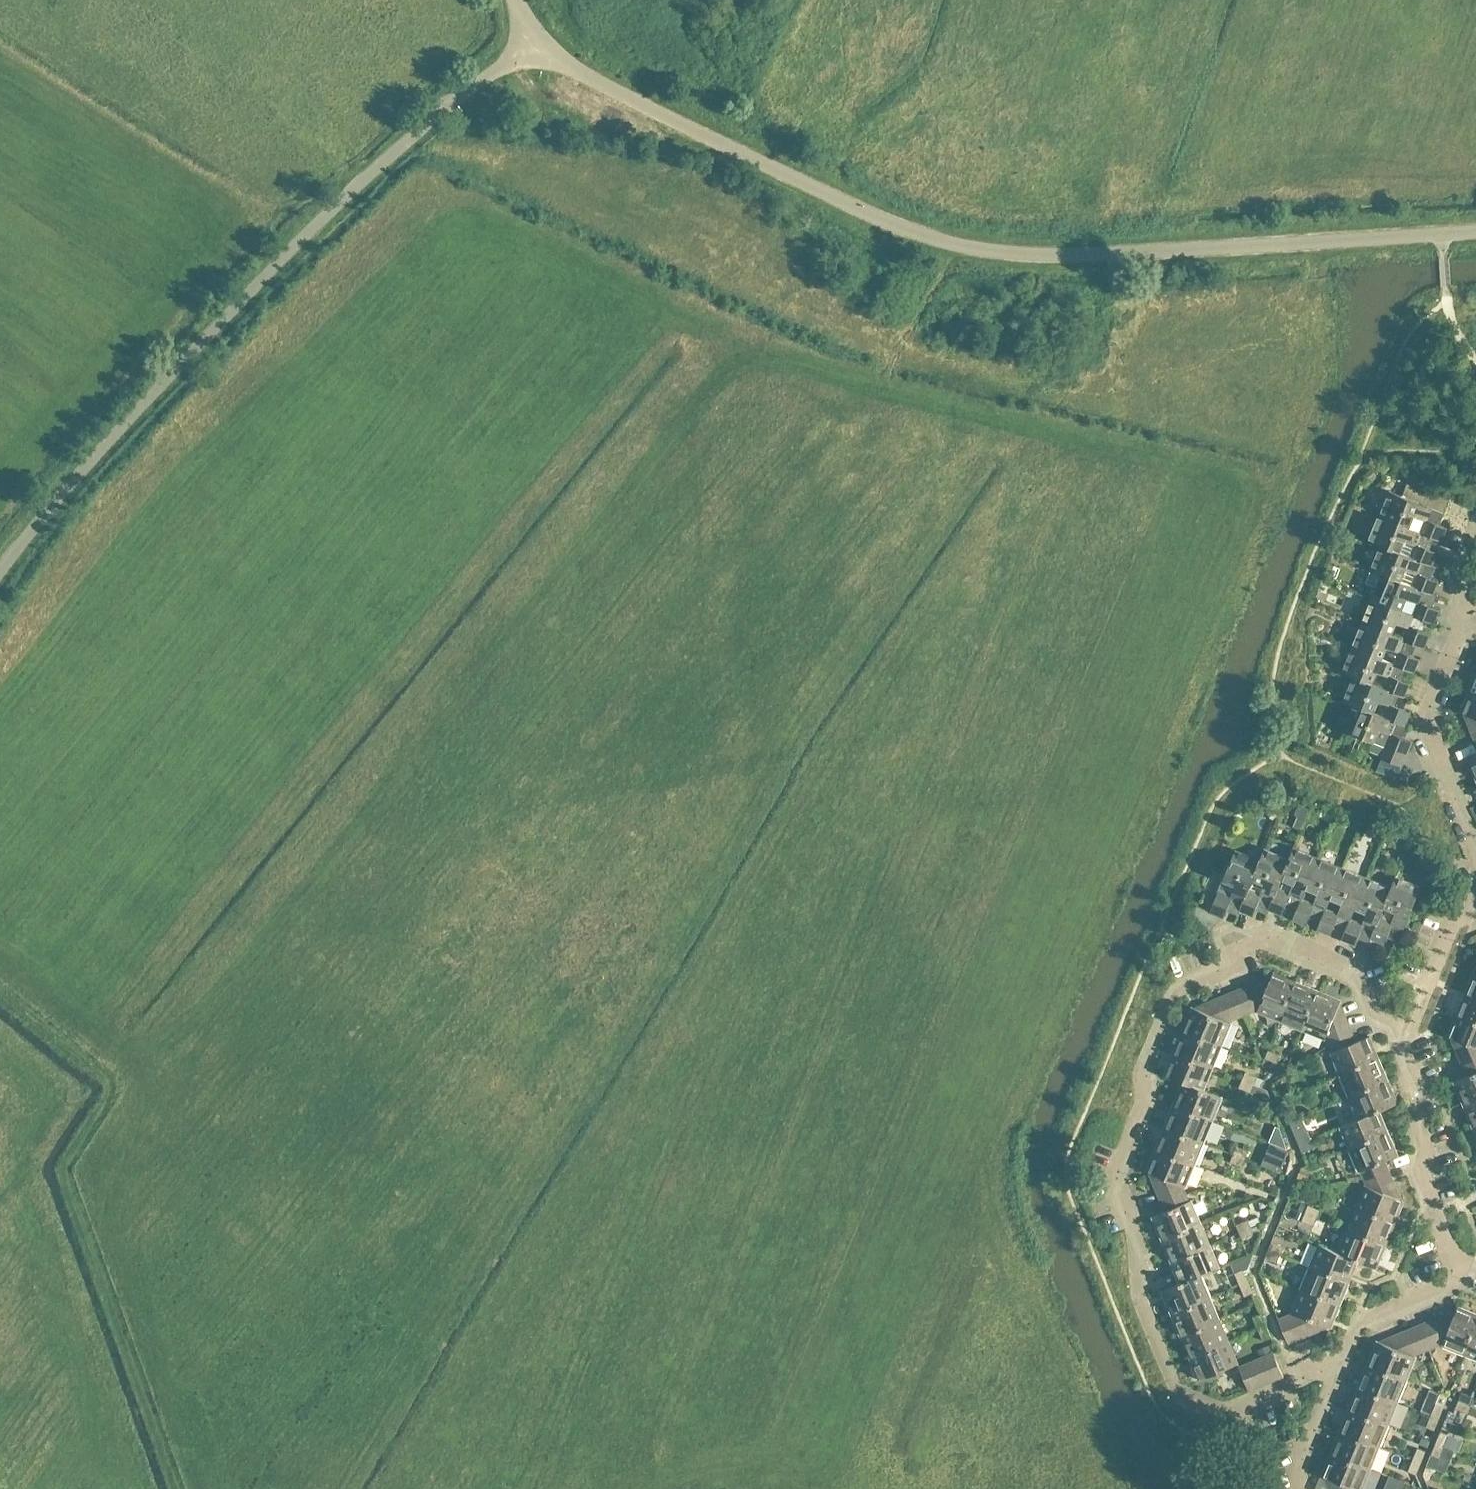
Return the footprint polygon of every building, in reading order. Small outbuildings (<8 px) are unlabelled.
[(1442,517),(1444,514),(1389,491),(1378,517),(1430,539),(1441,543),(1444,535),(1447,528),(1444,527),(1437,524),(1440,516),(1442,517)] [(1426,549),(1430,539),(1378,517),(1368,542),(1379,547),(1433,568),(1435,569),(1436,568),(1431,566),(1436,553),(1426,549)] [(1428,579),(1433,568),(1379,547),(1369,571),(1433,597),(1436,599),(1437,597),(1433,596),(1438,583),(1428,579)] [(1429,608),(1433,597),(1369,571),(1365,582),(1376,587),(1370,601),(1424,622),(1434,626),(1439,612),(1429,608)] [(1349,615),(1359,602),(1348,593),(1338,606),(1349,615)] [(1419,632),(1424,622),(1370,601),(1361,625),(1414,646),(1424,650),(1429,636),(1419,632)] [(1410,657),(1414,646),(1361,625),(1350,649),(1404,671),(1413,675),(1419,661),(1410,657)] [(1399,681),(1404,671),(1350,649),(1340,673),(1352,678),(1405,700),(1407,700),(1407,699),(1404,698),(1409,685),(1399,681)] [(1402,707),(1405,700),(1352,678),(1342,702),(1353,707),(1406,728),(1408,729),(1409,728),(1405,726),(1411,714),(1401,710),(1402,707)] [(1470,688),(1460,711),(1471,716),(1468,724),(1475,741),(1475,740),(1475,691),(1470,688)] [(1406,728),(1353,707),(1343,731),(1384,748),(1379,759),(1401,767),(1411,743),(1402,739),(1406,728)] [(1465,756),(1475,779),(1475,778),(1475,752),(1465,756)] [(1436,799),(1442,816),(1453,812),(1447,796),(1436,799)] [(1298,806),(1294,814),(1298,816),(1305,819),(1309,809),(1301,806),(1299,805),(1298,806)] [(1296,909),(1317,858),(1292,847),(1287,858),(1266,911),(1265,913),(1266,914),(1268,909),(1281,915),(1285,905),(1296,909)] [(1266,911),(1287,858),(1263,848),(1258,860),(1237,912),(1236,915),(1237,916),(1239,911),(1251,916),(1256,906),(1266,911)] [(1237,912),(1258,860),(1234,850),(1222,880),(1218,891),(1209,912),(1222,917),(1227,908),(1237,912)] [(1320,919),(1341,867),(1317,858),(1296,909),(1291,919),(1305,925),(1309,915),(1320,919)] [(1344,929),(1366,877),(1341,867),(1320,919),(1316,930),(1330,935),(1334,925),(1344,929)] [(1398,942),(1420,887),(1395,876),(1390,888),(1369,939),(1368,943),(1369,943),(1371,939),(1384,944),(1388,934),(1398,939),(1397,941),(1398,942)] [(1369,939),(1390,888),(1366,877),(1344,929),(1340,939),(1354,945),(1359,935),(1369,939)] [(1475,969),(1466,991),(1475,996),(1475,970),(1475,969)] [(1279,1021),(1295,982),(1273,973),(1268,984),(1260,981),(1244,988),(1253,1010),(1256,1009),(1258,1009),(1257,1012),(1279,1021)] [(1301,1030),(1318,991),(1295,982),(1279,1021),(1301,1030)] [(1253,1010),(1244,988),(1233,992),(1242,1014),(1253,1010)] [(1351,1032),(1344,1015),(1336,1011),(1340,1001),(1318,991),(1301,1030),(1324,1040),(1325,1037),(1327,1038),(1329,1042),(1351,1032)] [(1466,991),(1456,1014),(1475,1022),(1475,996),(1466,991)] [(1242,1014),(1233,992),(1223,996),(1232,1019),(1242,1014)] [(1232,1019),(1223,996),(1205,1004),(1202,1011),(1191,1007),(1182,1029),(1221,1045),(1231,1023),(1227,1021),(1228,1020),(1232,1019)] [(1456,1014),(1447,1036),(1451,1038),(1463,1066),(1475,1061),(1475,1022),(1456,1014)] [(1212,1068),(1221,1045),(1182,1029),(1173,1052),(1212,1068)] [(1355,1042),(1351,1032),(1329,1042),(1333,1052),(1330,1052),(1340,1075),(1378,1059),(1369,1036),(1355,1042)] [(1276,1063),(1280,1055),(1267,1050),(1264,1058),(1276,1063)] [(1203,1090),(1204,1089),(1212,1068),(1173,1052),(1164,1074),(1203,1090)] [(1388,1081),(1384,1071),(1378,1059),(1340,1075),(1349,1097),(1388,1081)] [(1463,1066),(1467,1076),(1453,1082),(1462,1105),(1475,1099),(1475,1061),(1463,1066)] [(1254,1084),(1257,1076),(1245,1071),(1241,1079),(1254,1084)] [(1213,1119),(1222,1097),(1204,1089),(1203,1090),(1164,1074),(1164,1075),(1182,1082),(1174,1104),(1213,1119)] [(1250,1092),(1254,1084),(1241,1079),(1238,1087),(1250,1092)] [(1397,1103),(1388,1081),(1349,1097),(1358,1119),(1397,1103)] [(1316,1101),(1311,1088),(1293,1096),(1296,1103),(1305,1099),(1308,1104),(1316,1101)] [(1462,1105),(1471,1127),(1475,1125),(1475,1099),(1462,1105)] [(1388,1133),(1379,1112),(1397,1104),(1397,1103),(1358,1119),(1340,1127),(1349,1149),(1388,1133)] [(1204,1142),(1213,1119),(1174,1104),(1165,1126),(1204,1142)] [(1310,1140),(1307,1132),(1301,1118),(1289,1123),(1298,1145),(1310,1140)] [(1195,1164),(1204,1142),(1165,1126),(1156,1148),(1195,1164)] [(1288,1151),(1280,1129),(1276,1127),(1269,1143),(1270,1144),(1288,1151)] [(1388,1172),(1383,1162),(1397,1156),(1388,1133),(1349,1149),(1359,1172),(1361,1171),(1365,1181),(1388,1172)] [(1313,1148),(1310,1140),(1298,1145),(1302,1153),(1313,1148)] [(1262,1164),(1280,1171),(1288,1151),(1270,1144),(1262,1164)] [(1245,1159),(1248,1151),(1236,1146),(1233,1154),(1245,1159)] [(1185,1187),(1195,1164),(1156,1148),(1146,1171),(1158,1175),(1155,1183),(1162,1200),(1184,1191),(1183,1187),(1183,1186),(1185,1187)] [(1245,1159),(1233,1154),(1230,1162),(1242,1166),(1245,1159)] [(1392,1197),(1395,1189),(1388,1172),(1365,1181),(1368,1187),(1364,1186),(1355,1208),(1394,1224),(1403,1202),(1392,1197)] [(1201,1222),(1191,1200),(1189,1201),(1184,1191),(1162,1200),(1166,1210),(1152,1216),(1162,1239),(1201,1222)] [(1317,1219),(1320,1211),(1307,1206),(1304,1214),(1317,1219)] [(1385,1246),(1394,1224),(1355,1208),(1346,1230),(1385,1246)] [(1313,1227),(1317,1219),(1304,1214),(1301,1222),(1313,1227)] [(1251,1228),(1248,1220),(1236,1225),(1239,1233),(1251,1228)] [(1210,1244),(1201,1222),(1162,1239),(1171,1261),(1210,1244)] [(1254,1236),(1251,1228),(1239,1233),(1242,1241),(1254,1236)] [(1376,1269),(1385,1246),(1346,1230),(1337,1253),(1376,1269)] [(1280,1256),(1283,1248),(1271,1243),(1268,1251),(1280,1256)] [(1219,1267),(1210,1244),(1171,1261),(1180,1282),(1162,1290),(1201,1274),(1201,1275),(1219,1267)] [(1348,1283),(1357,1262),(1376,1269),(1337,1253),(1318,1245),(1309,1267),(1348,1283)] [(1276,1264),(1280,1256),(1268,1251),(1264,1259),(1276,1264)] [(1339,1305),(1348,1283),(1309,1267),(1300,1289),(1339,1305)] [(1247,1282),(1242,1270),(1234,1273),(1239,1285),(1247,1282)] [(1210,1296),(1201,1275),(1201,1274),(1162,1290),(1171,1312),(1210,1296)] [(1252,1293),(1247,1282),(1239,1285),(1244,1297),(1252,1293)] [(1316,1331),(1319,1323),(1330,1328),(1339,1305),(1300,1289),(1291,1312),(1293,1313),(1293,1314),(1278,1320),(1288,1343),(1316,1331)] [(1219,1318),(1210,1296),(1171,1312),(1180,1334),(1219,1318)] [(1475,1328),(1475,1314),(1458,1307),(1453,1318),(1445,1315),(1429,1322),(1438,1344),(1442,1343),(1443,1343),(1442,1346),(1465,1355),(1475,1328)] [(1266,1326),(1261,1314),(1253,1318),(1258,1329),(1266,1326)] [(1228,1340),(1219,1318),(1180,1334),(1189,1357),(1228,1340)] [(1438,1344),(1429,1322),(1418,1326),(1428,1349),(1438,1344)] [(1271,1337),(1266,1326),(1258,1329),(1263,1341),(1271,1337)] [(1428,1349),(1418,1326),(1408,1330),(1417,1353),(1428,1349)] [(1465,1355),(1475,1360),(1475,1328),(1465,1355)] [(1417,1353),(1408,1330),(1391,1338),(1388,1345),(1377,1341),(1368,1364),(1406,1380),(1416,1357),(1413,1356),(1413,1354),(1417,1353)] [(1238,1363),(1228,1340),(1189,1357),(1199,1379),(1238,1363)] [(1270,1345),(1257,1351),(1260,1359),(1262,1358),(1273,1353),(1270,1345)] [(1282,1375),(1273,1353),(1262,1358),(1271,1380),(1282,1375)] [(1271,1380),(1262,1358),(1260,1359),(1250,1363),(1260,1385),(1271,1380)] [(1260,1385),(1250,1363),(1239,1368),(1248,1390),(1260,1385)] [(1397,1402),(1406,1380),(1368,1364),(1359,1386),(1397,1402)] [(1388,1424),(1397,1402),(1359,1386),(1349,1408),(1388,1424)] [(1470,1406),(1473,1398),(1461,1393),(1458,1401),(1470,1406)] [(1467,1414),(1470,1406),(1458,1401),(1454,1409),(1467,1414)] [(1439,1419),(1444,1407),(1435,1403),(1431,1415),(1439,1419)] [(1379,1446),(1388,1424),(1349,1408),(1340,1430),(1379,1446)] [(1434,1431),(1439,1419),(1431,1415),(1426,1427),(1434,1431)] [(1370,1468),(1379,1446),(1340,1430),(1331,1452),(1370,1468)] [(1444,1447),(1448,1435),(1440,1431),(1435,1444),(1444,1447)] [(1439,1458),(1444,1447),(1435,1444),(1431,1455),(1439,1458)] [(1421,1463),(1425,1452),(1417,1448),(1412,1460),(1421,1463)] [(1370,1468),(1331,1452),(1322,1475),(1333,1479),(1330,1488),(1362,1488),(1370,1468)] [(1421,1463),(1412,1460),(1408,1472),(1416,1475),(1421,1463)]
